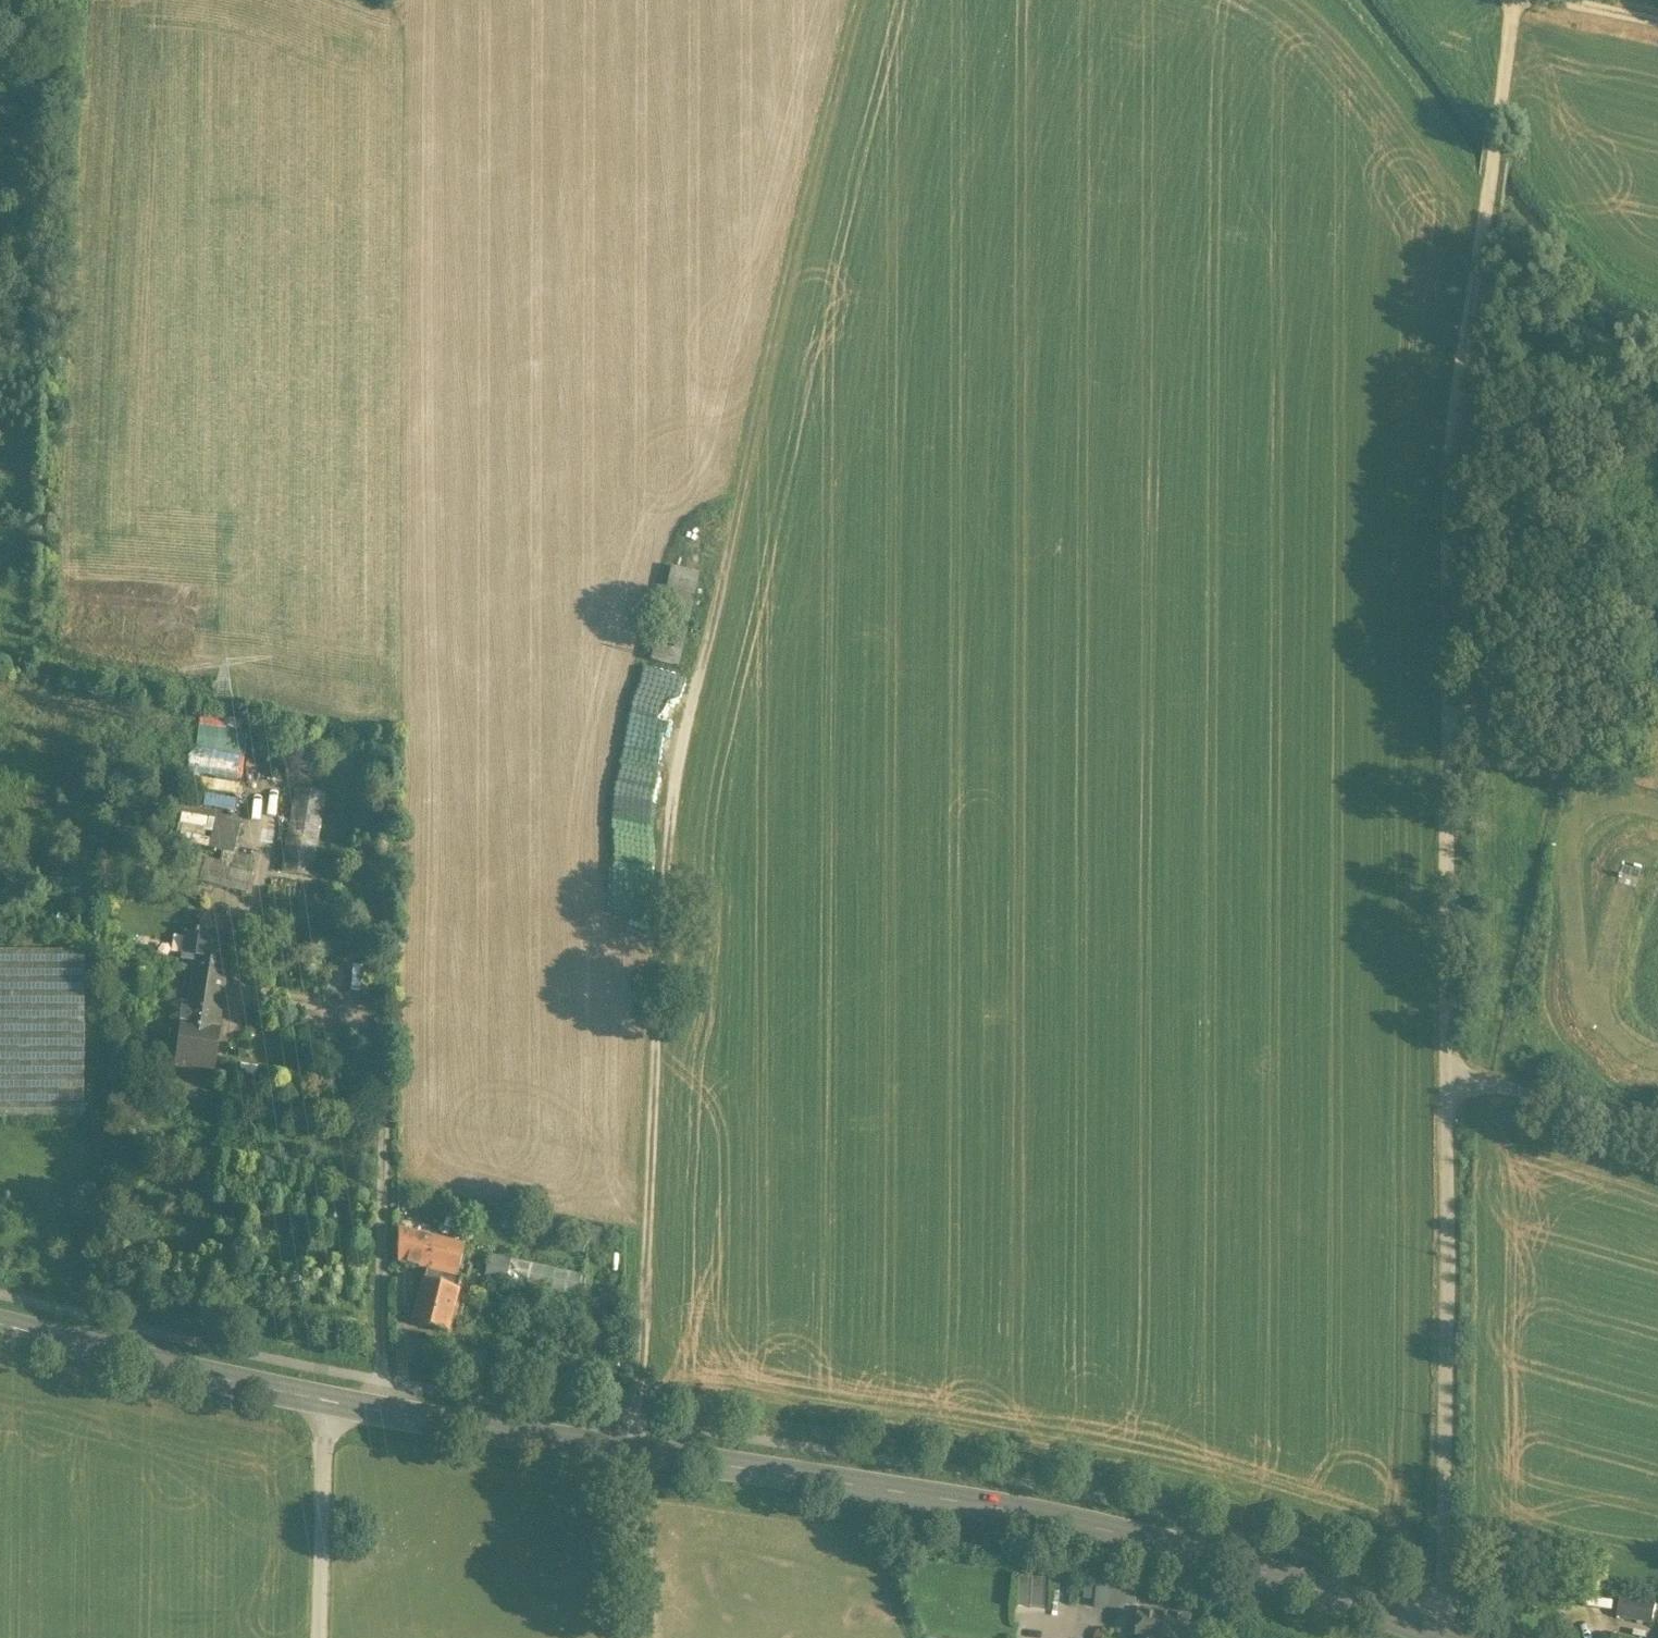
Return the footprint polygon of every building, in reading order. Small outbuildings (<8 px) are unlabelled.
[(200,753),(246,758),(248,731),(203,727),(202,732),(200,753)] [(243,803),(246,790),(224,784),(220,797),(243,803)] [(328,796),(296,790),(282,873),(313,879),(328,796)] [(239,819),(241,810),(219,804),(217,812),(239,819)] [(241,826),(217,820),(210,848),(234,854),(241,826)] [(253,874),(218,865),(213,886),(247,895),(253,874)] [(233,925),(200,920),(199,930),(197,930),(196,934),(231,938),(233,925)] [(196,934),(186,933),(182,960),(195,963),(188,1005),(182,1004),(173,1008),(172,1018),(180,1025),(181,1025),(175,1062),(216,1068),(221,1029),(217,1028),(232,939),(231,938),(196,934)] [(0,951),(0,1119),(85,1119),(85,951),(0,951)] [(253,977),(274,980),(276,962),(256,959),(253,977)] [(336,1040),(334,1028),(313,1031),(315,1044),(336,1040)] [(351,1063),(364,1047),(354,1040),(342,1056),(351,1063)] [(435,1240),(398,1230),(398,1260),(427,1268),(435,1240)] [(427,1268),(414,1324),(448,1332),(462,1276),(458,1275),(465,1247),(435,1240),(427,1268)] [(587,1277),(490,1255),(485,1277),(583,1299),(587,1277)] [(620,1336),(599,1335),(599,1348),(619,1349),(620,1336)] [(594,1376),(583,1375),(582,1384),(592,1386),(594,1376)] [(1092,1602),(1126,1614),(1136,1587),(1102,1575),(1092,1602)] [(1018,1605),(1045,1606),(1046,1576),(1019,1576),(1018,1605)] [(1595,1609),(1595,1631),(1636,1632),(1636,1623),(1657,1623),(1657,1597),(1621,1596),(1620,1610),(1595,1609)] [(1138,1612),(1135,1636),(1141,1636),(1141,1637),(1188,1637),(1189,1617),(1138,1612)]
